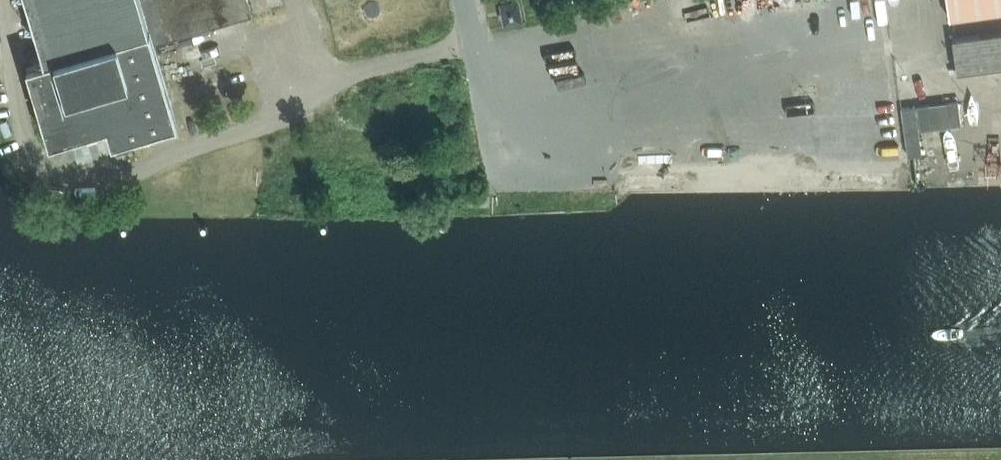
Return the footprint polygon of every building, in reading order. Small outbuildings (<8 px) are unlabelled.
[(51,140),(108,123),(113,141),(179,122),(155,44),(252,15),(248,0),(30,0),(47,58),(28,64),(51,140)] [(499,2),(501,10),(502,14),(504,25),(523,21),(519,0),(509,0),(499,2)] [(1000,11),(1000,0),(947,0),(949,18),(1000,11)] [(952,38),(957,71),(1000,65),(1000,31),(952,38)] [(944,125),(942,101),(902,105),(907,153),(922,151),(919,127),(944,125)]
